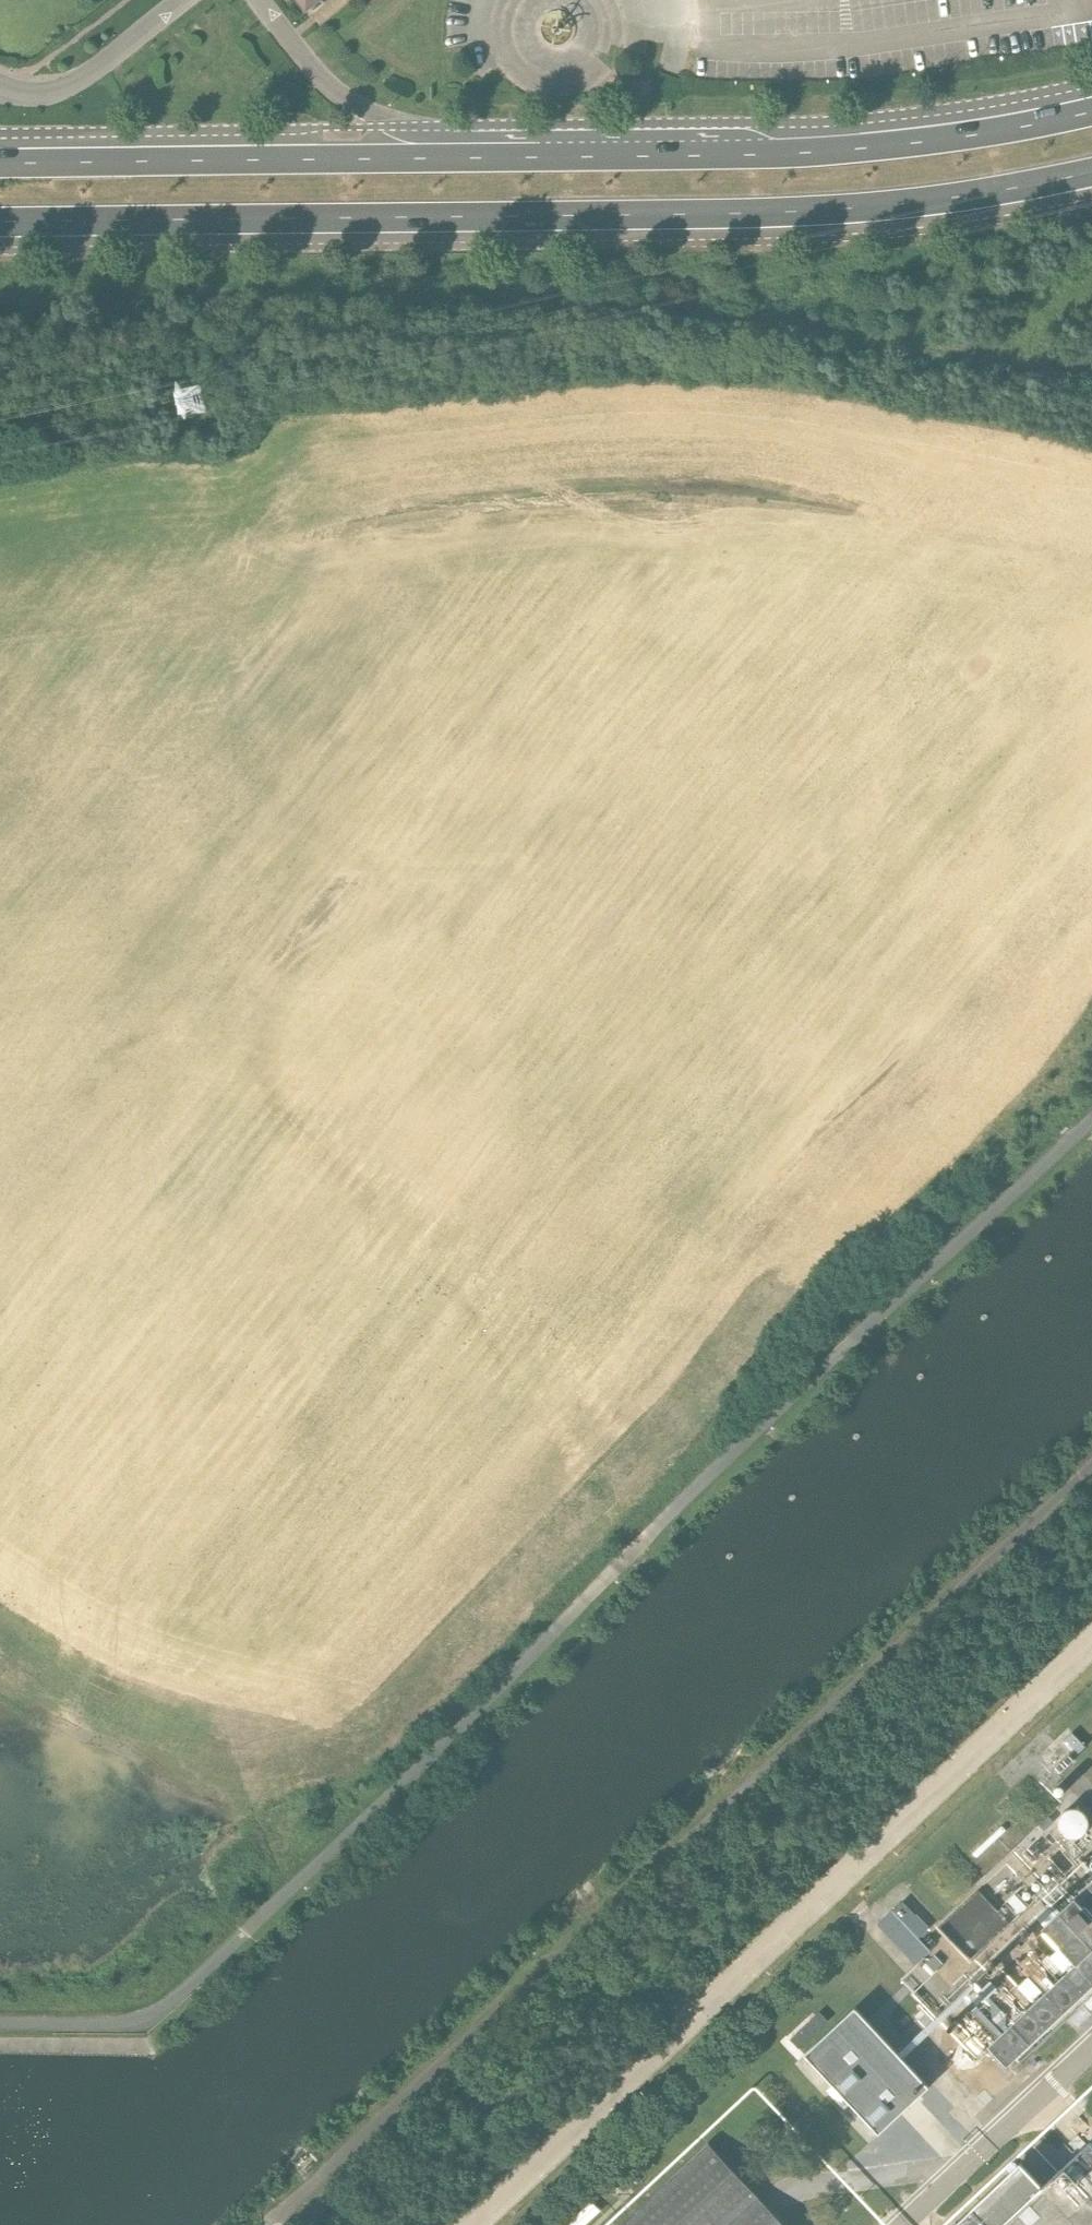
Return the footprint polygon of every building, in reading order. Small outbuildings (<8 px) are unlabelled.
[(322,0),(299,0),(307,10),(322,0)] [(1091,1829),(1091,1818),(1076,1798),(1056,1813),(1077,1841),(1091,1829)] [(963,2041),(976,2054),(987,2044),(989,2046),(987,2047),(1005,2066),(1064,2011),(1078,2026),(1091,2012),(1091,1986),(1091,1985),(1091,1881),(1042,1928),(1060,1947),(1050,1957),(1047,1955),(1039,1962),(1036,1959),(1022,1971),(1028,1978),(1017,1987),(1016,1985),(1010,1991),(1026,2010),(1023,2013),(1003,1989),(990,2002),(1010,2025),(1003,2032),(986,2013),(981,2018),(976,2014),(972,2017),(975,2020),(968,2026),(973,2031),(963,2041)] [(902,1902),(878,1924),(915,1965),(931,1951),(919,1938),(929,1929),(902,1902)] [(927,1963),(923,1966),(932,1975),(935,1972),(934,1971),(943,1963),(934,1954),(926,1962),(927,1963)] [(855,2007),(804,2055),(873,2128),(923,2081),(855,2007)] [(975,2132),(927,2082),(911,2097),(927,2113),(916,2124),(948,2158),(975,2132)] [(704,2139),(610,2224),(783,2224),(704,2139)] [(1090,2140),(1004,2224),(1091,2224),(1091,2143),(1090,2140)] [(973,2207),(952,2224),(989,2224),(973,2207)]
